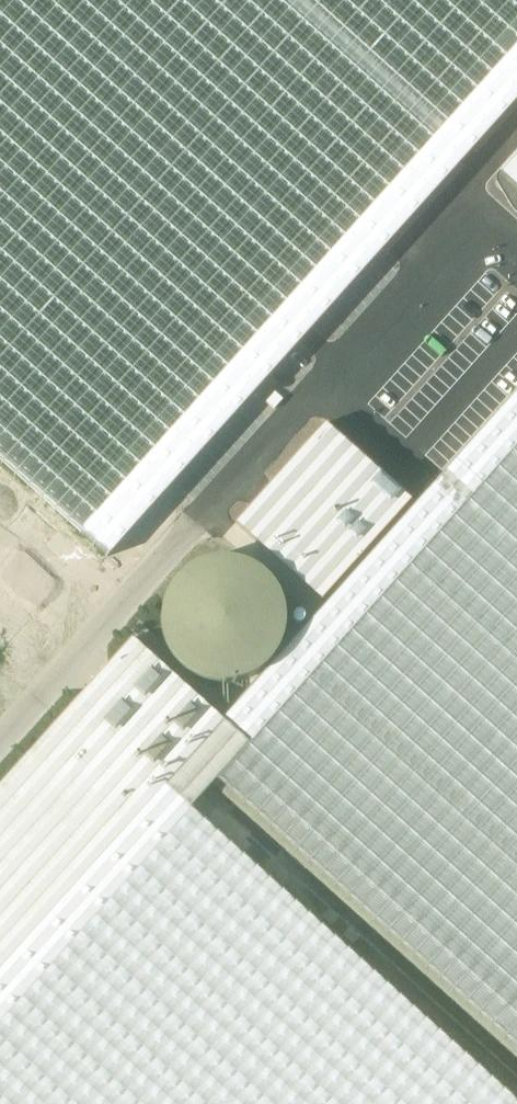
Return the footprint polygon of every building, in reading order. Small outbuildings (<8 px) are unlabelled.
[(106,559),(516,98),(516,0),(0,0),(0,463),(106,559)] [(420,271),(516,358),(516,249),(474,210),(420,271)] [(516,445),(516,386),(223,720),(248,744),(516,445)] [(398,492),(310,418),(225,519),(313,593),(398,492)] [(248,744),(212,784),(516,1058),(516,445),(248,744)] [(209,685),(225,687),(241,684),(256,677),(269,667),(279,654),(284,638),(286,622),(284,606),(277,591),(266,578),(253,569),(238,563),(221,561),(205,564),(190,570),(177,581),(168,594),(162,609),(160,626),(163,642),(170,657),(180,670),(193,679),(209,685)] [(212,784),(248,744),(223,720),(132,638),(108,665),(87,688),(0,785),(0,1021),(190,809),(199,799),(212,784)] [(190,809),(0,1021),(0,1103),(516,1103),(516,1102),(190,809)]
